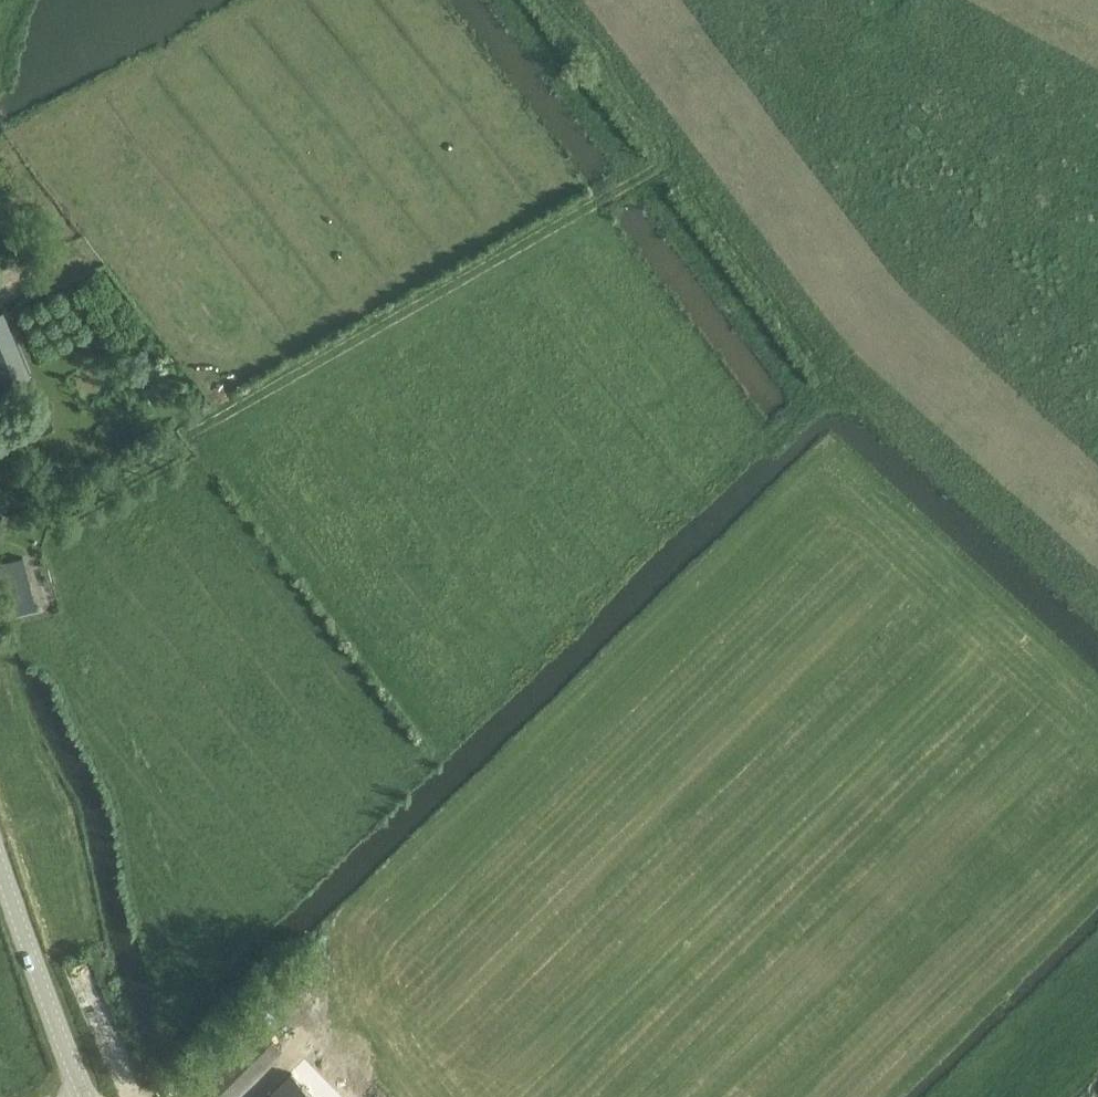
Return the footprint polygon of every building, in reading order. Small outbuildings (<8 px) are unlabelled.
[(32,373),(5,307),(0,309),(0,387),(32,373)] [(18,616),(38,610),(23,557),(2,563),(18,616)] [(206,1052),(190,1068),(219,1096),(231,1096),(282,1047),(247,1012),(206,1052)] [(332,1089),(302,1058),(264,1096),(325,1096),(332,1089)]
